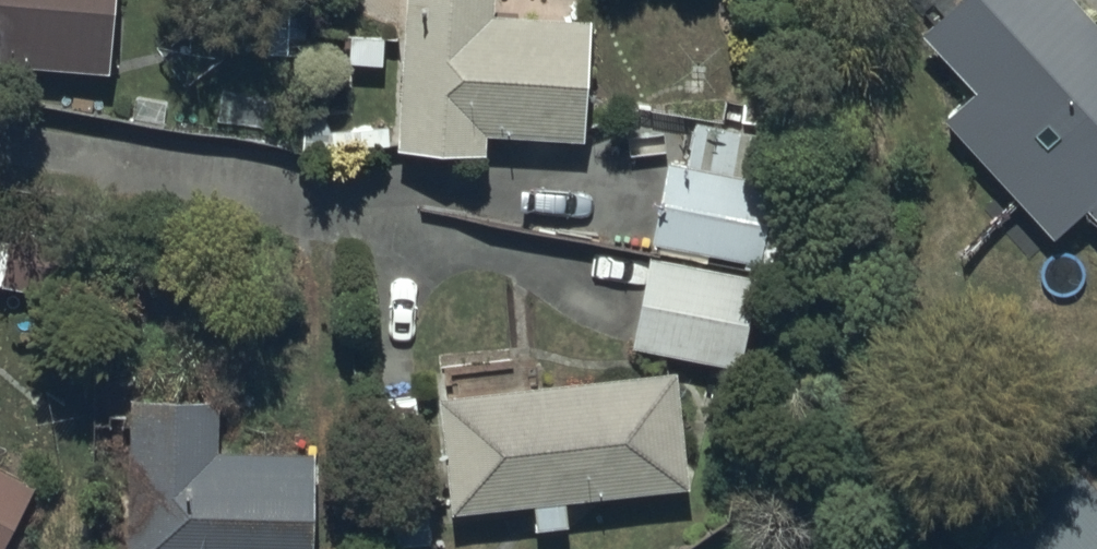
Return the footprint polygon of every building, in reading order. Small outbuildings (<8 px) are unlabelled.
[(110,60),(114,0),(0,0),(0,52),(110,60)] [(395,138),(483,143),(484,126),(582,131),(588,12),(491,7),(492,0),(402,0),(395,138)] [(942,110),(1054,231),(1087,201),(1096,212),(1096,13),(1085,0),(949,0),(922,25),(973,80),(942,110)] [(788,178),(665,157),(652,236),(774,258),(788,178)] [(60,285),(67,227),(7,220),(7,231),(0,230),(0,278),(60,285)] [(776,273),(648,249),(631,338),(759,363),(776,273)] [(675,365),(438,387),(449,502),(532,495),(534,520),(567,517),(565,490),(686,479),(675,365)] [(129,388),(126,548),(310,548),(312,443),(217,441),(218,390),(129,388)] [(34,479),(0,461),(0,542),(34,479)]
